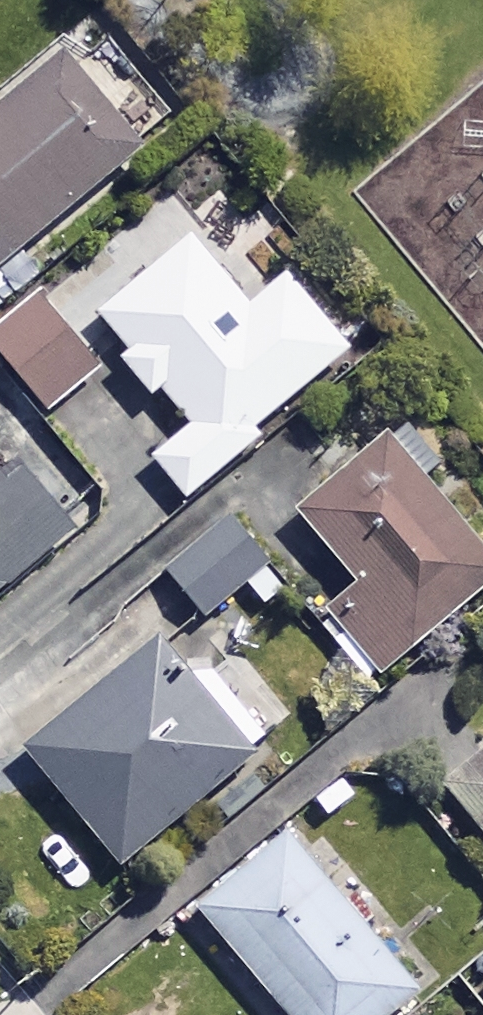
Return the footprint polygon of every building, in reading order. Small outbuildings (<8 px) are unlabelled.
[(69,54),(0,115),(0,285),(154,150),(69,54)] [(257,315),(196,243),(107,317),(199,429),(159,462),(193,502),(265,442),(259,435),(354,355),(294,283),(257,315)] [(47,303),(0,341),(0,346),(52,409),(101,369),(47,303)] [(394,445),(305,520),(365,590),(333,618),(384,679),(482,595),(482,551),(394,445)] [(82,540),(30,476),(0,500),(0,606),(82,540)] [(276,570),(236,522),(174,574),(213,622),(276,570)] [(174,635),(32,753),(128,868),(270,750),(174,635)] [(453,791),(482,827),(482,766),(453,791)] [(293,840),(207,912),(293,1014),(402,1014),(423,997),(293,840)]
